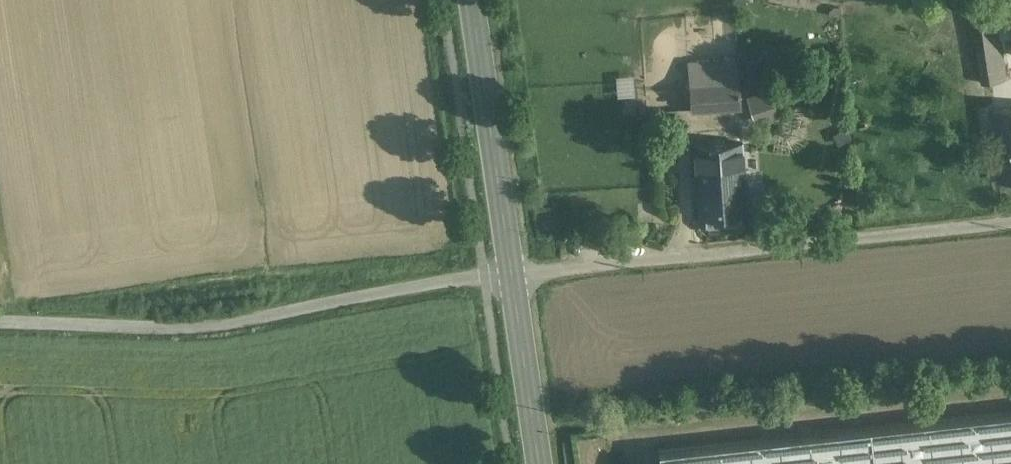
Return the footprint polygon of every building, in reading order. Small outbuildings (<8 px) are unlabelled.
[(982,84),(1004,81),(996,19),(973,22),(982,84)] [(722,78),(724,107),(741,106),(739,77),(722,78)] [(724,107),(722,78),(691,81),(693,110),(724,107)] [(993,110),(1000,183),(1010,182),(1010,108),(993,110)] [(743,144),(695,147),(700,217),(702,217),(746,214),(747,214),(743,144)] [(746,214),(702,217),(703,228),(708,233),(742,230),(746,225),(746,214)] [(660,451),(661,463),(1010,463),(1010,413),(660,451)]
